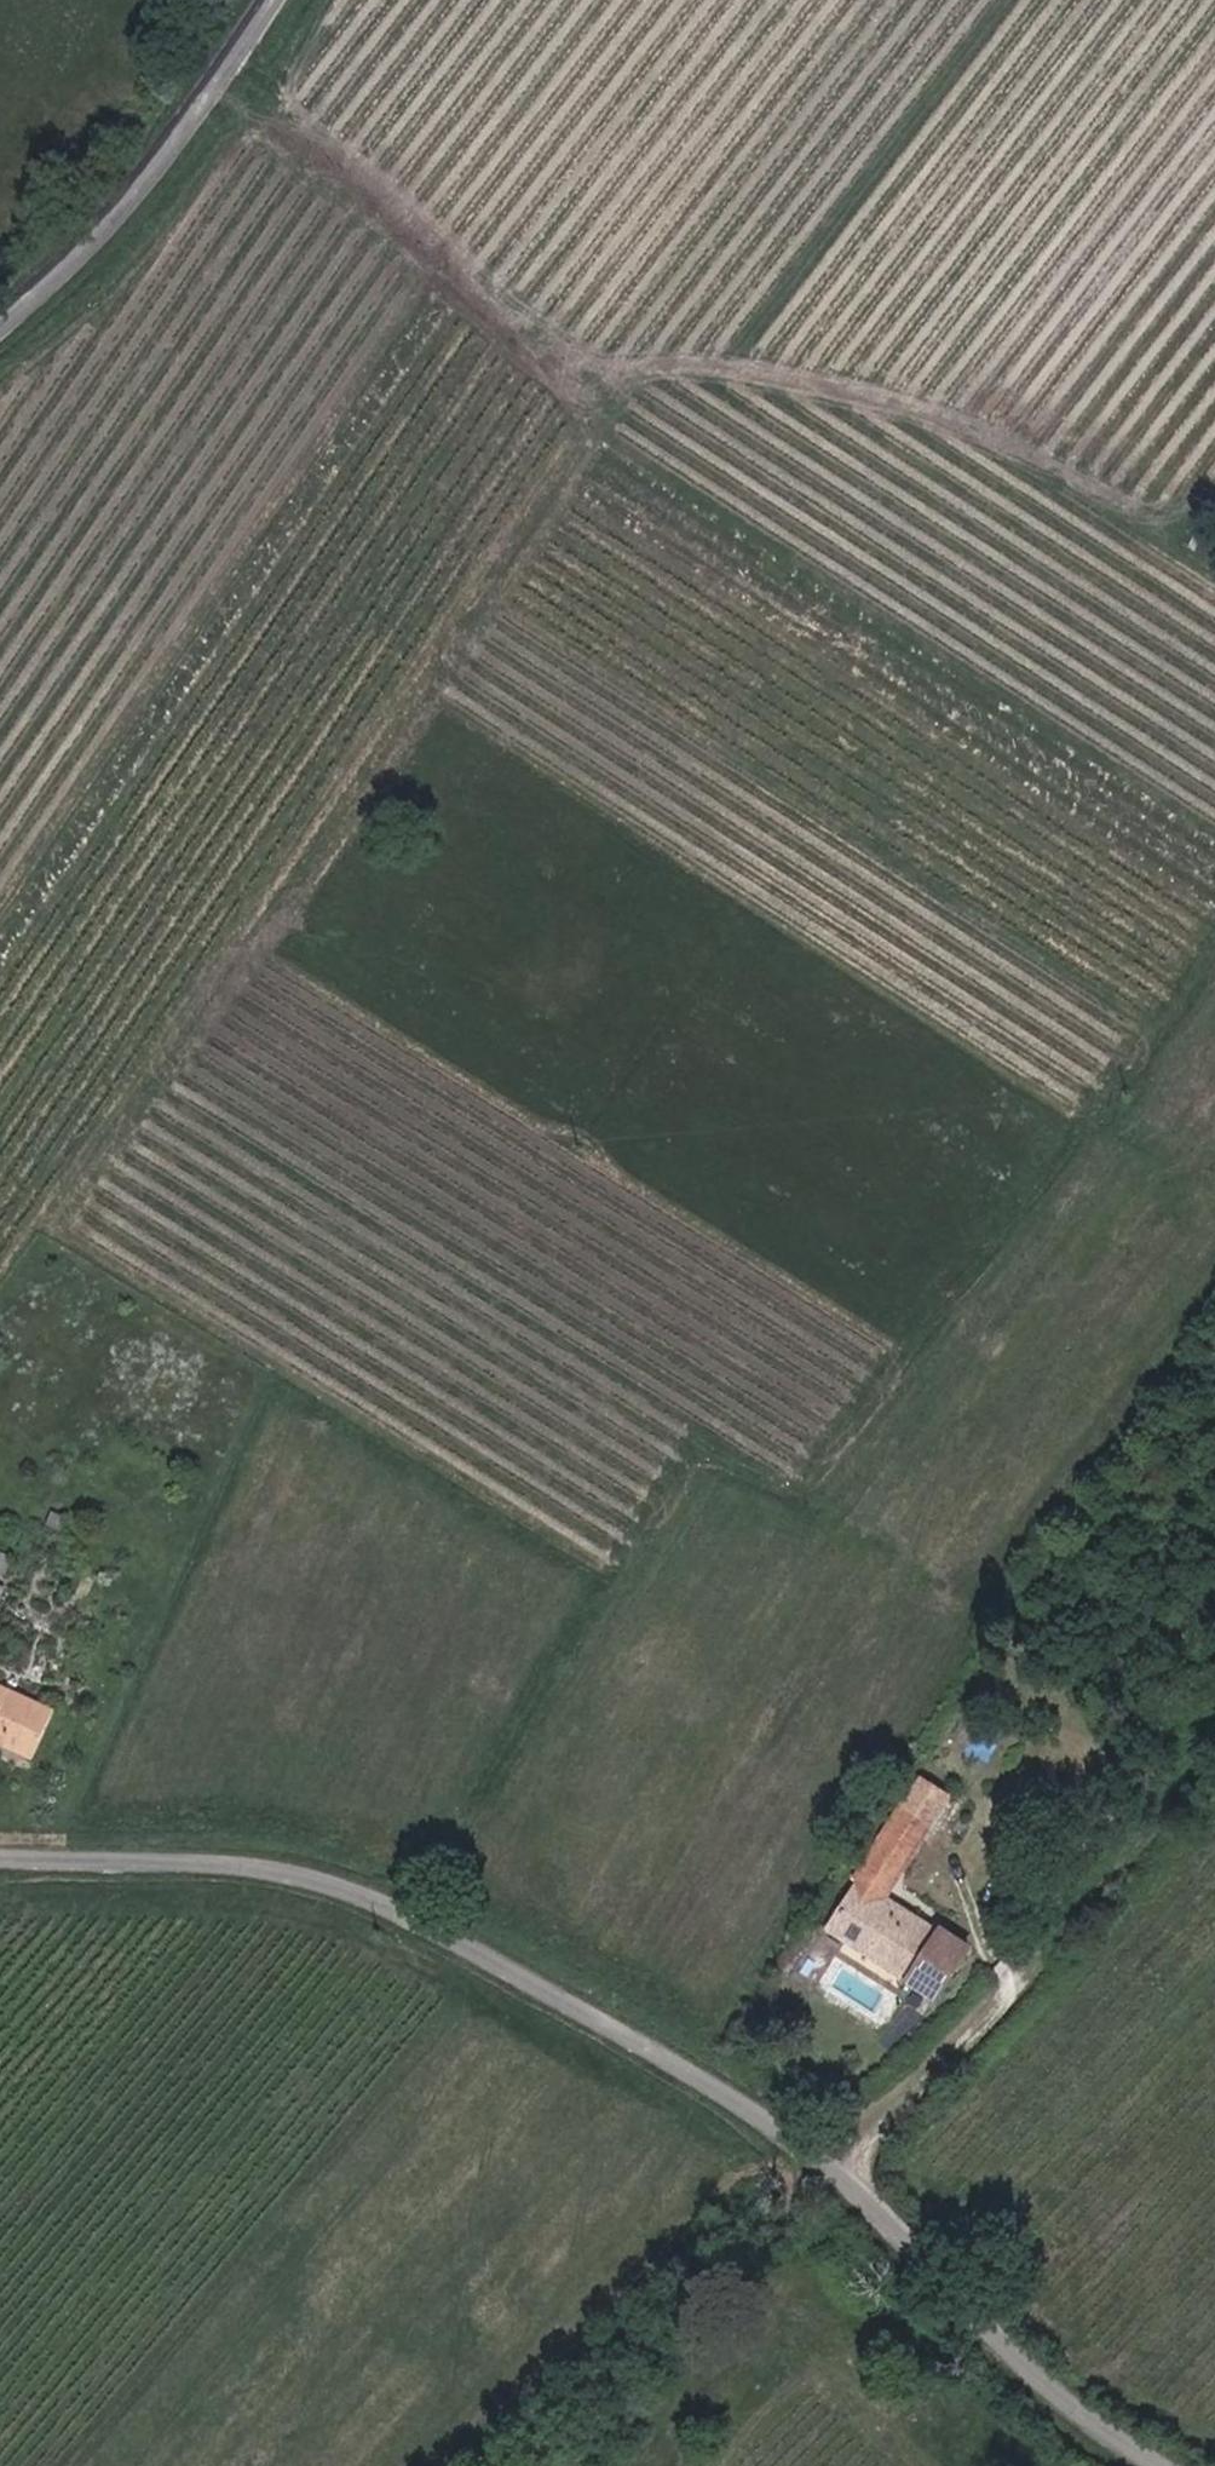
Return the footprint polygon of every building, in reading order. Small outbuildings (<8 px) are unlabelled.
[(60,1710),(0,1684),(0,1739),(38,1756),(60,1710)] [(959,1794),(924,1775),(836,1924),(943,1996),(976,1947),(949,1928),(944,1935),(891,1900),(959,1794)] [(730,2208),(741,2197),(732,2189),(721,2200),(730,2208)]
